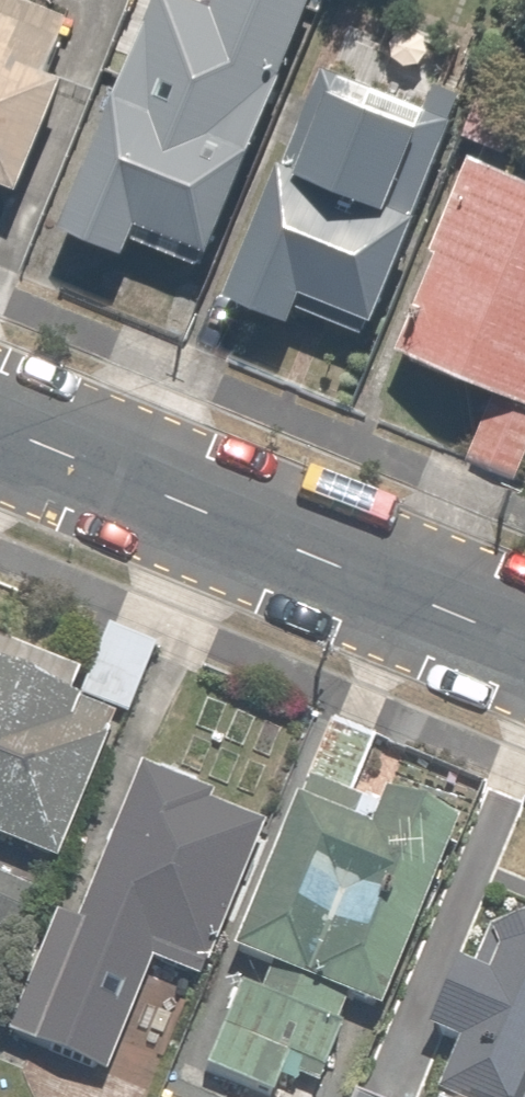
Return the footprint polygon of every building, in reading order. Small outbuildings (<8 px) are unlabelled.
[(193,0),(158,0),(60,227),(127,256),(139,229),(207,258),(319,0),(213,0),(210,7),(193,0)] [(27,193),(92,50),(0,8),(0,181),(27,193)] [(415,211),(468,91),(336,33),(307,98),(325,106),(299,165),(281,157),(221,293),(295,325),(301,311),(368,340),(423,214),(415,211)] [(520,89),(481,74),(458,132),(497,148),(520,89)] [(396,353),(491,392),(462,461),(511,482),(524,449),(524,177),(476,157),(396,353)] [(124,720),(68,699),(78,674),(0,644),(0,854),(63,879),(124,720)] [(99,1074),(145,963),(199,985),(265,824),(139,772),(73,931),(34,915),(0,998),(0,1034),(99,1074)] [(376,1014),(455,827),(389,799),(375,830),(290,794),(224,949),(376,1014)] [(451,1052),(433,1096),(524,1096),(524,928),(509,921),(485,980),(450,966),(421,1040),(451,1052)] [(239,970),(194,1076),(244,1096),(298,1096),(335,1010),(239,970)]
